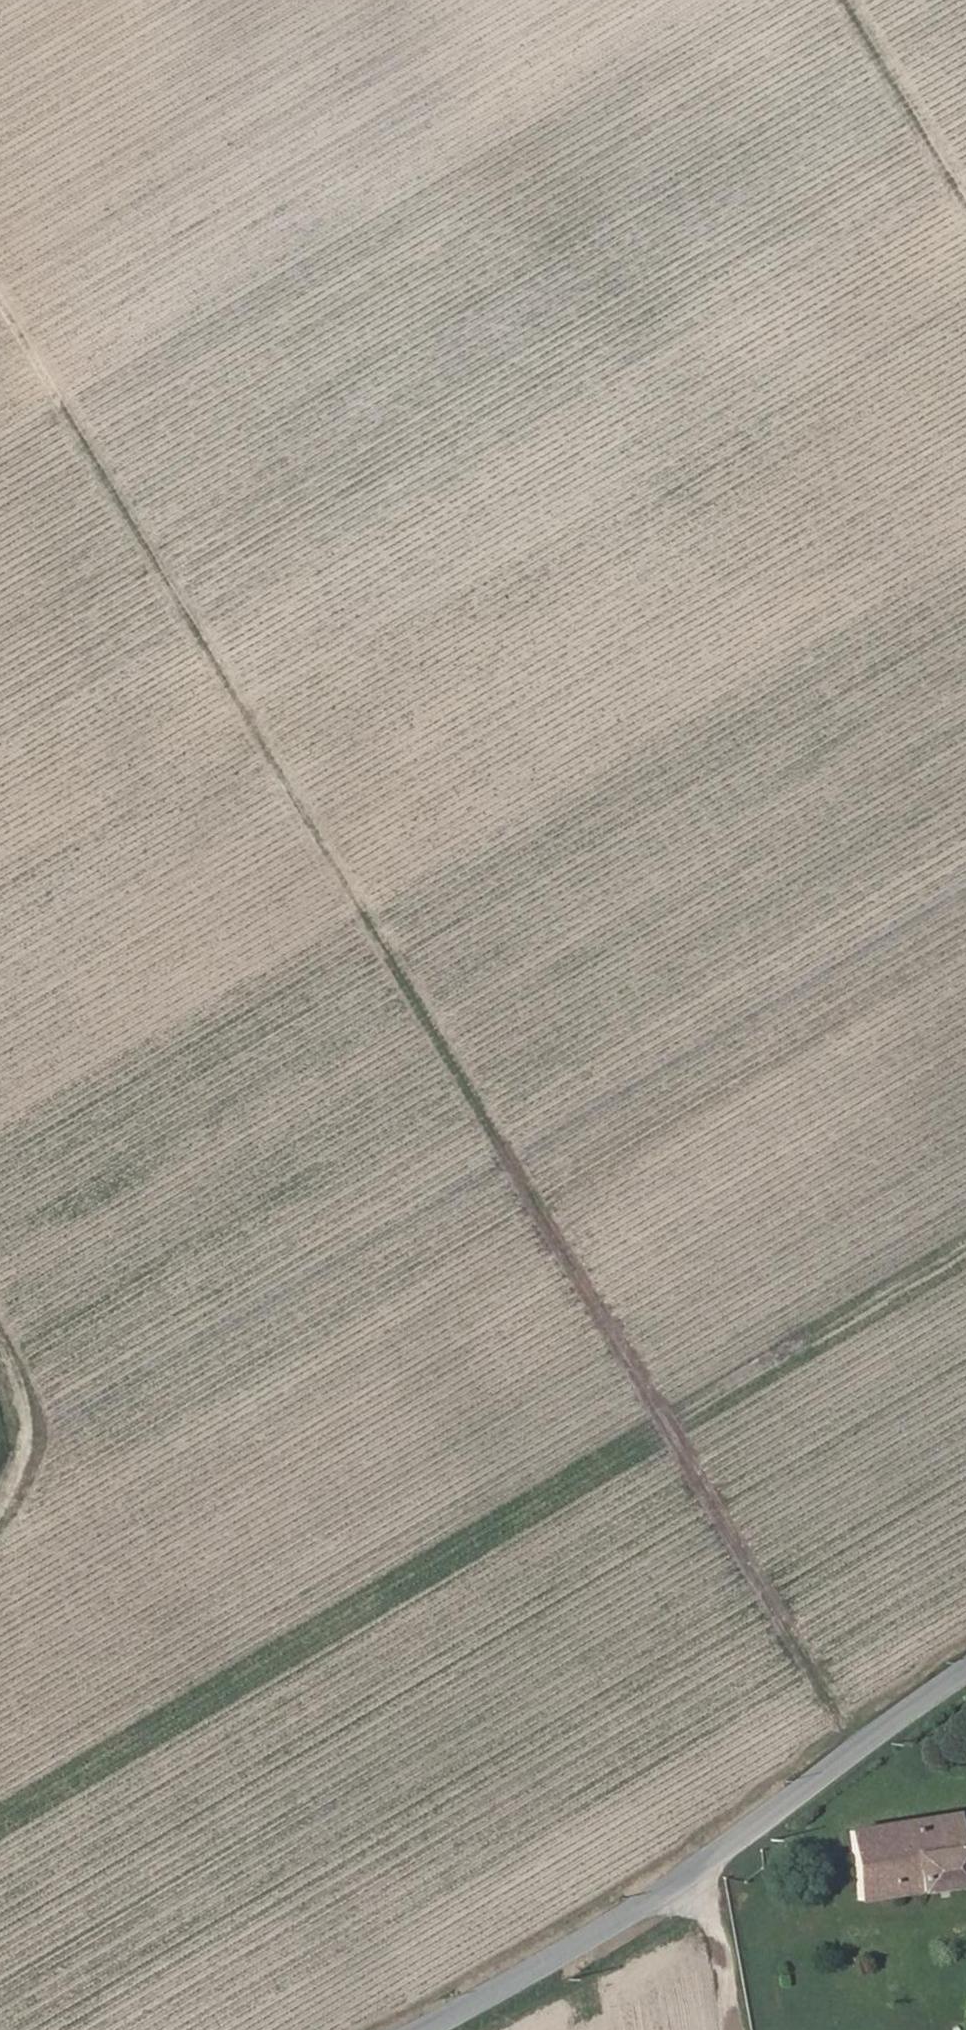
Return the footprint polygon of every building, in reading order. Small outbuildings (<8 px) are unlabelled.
[(961,1814),(850,1831),(860,1900),(965,1884),(965,1845),(961,1814)]
